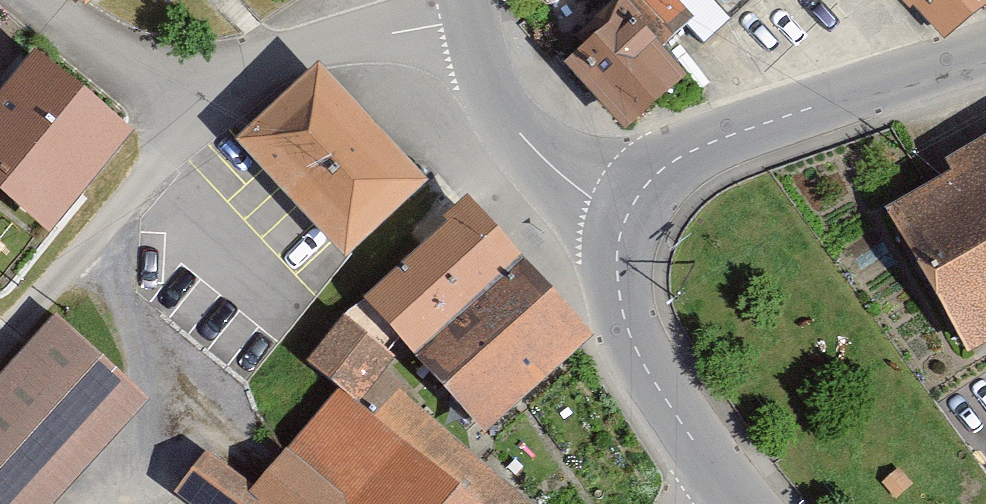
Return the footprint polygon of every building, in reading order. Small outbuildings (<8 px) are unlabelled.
[(538,42),(609,126),(672,72),(645,40),(683,8),(676,0),(588,0),(538,42)] [(683,8),(707,31),(742,0),(676,0),(683,8)] [(938,27),(969,0),(914,0),(938,27)] [(0,69),(0,201),(34,229),(115,130),(17,49),(0,69)] [(296,68),(224,137),(327,245),(399,176),(296,68)] [(881,200),(956,344),(985,328),(985,145),(881,200)] [(576,330),(450,199),(344,301),(470,432),(576,330)] [(0,367),(0,503),(39,503),(136,399),(46,317),(0,367)] [(221,503),(476,503),(335,378),(221,503)]
